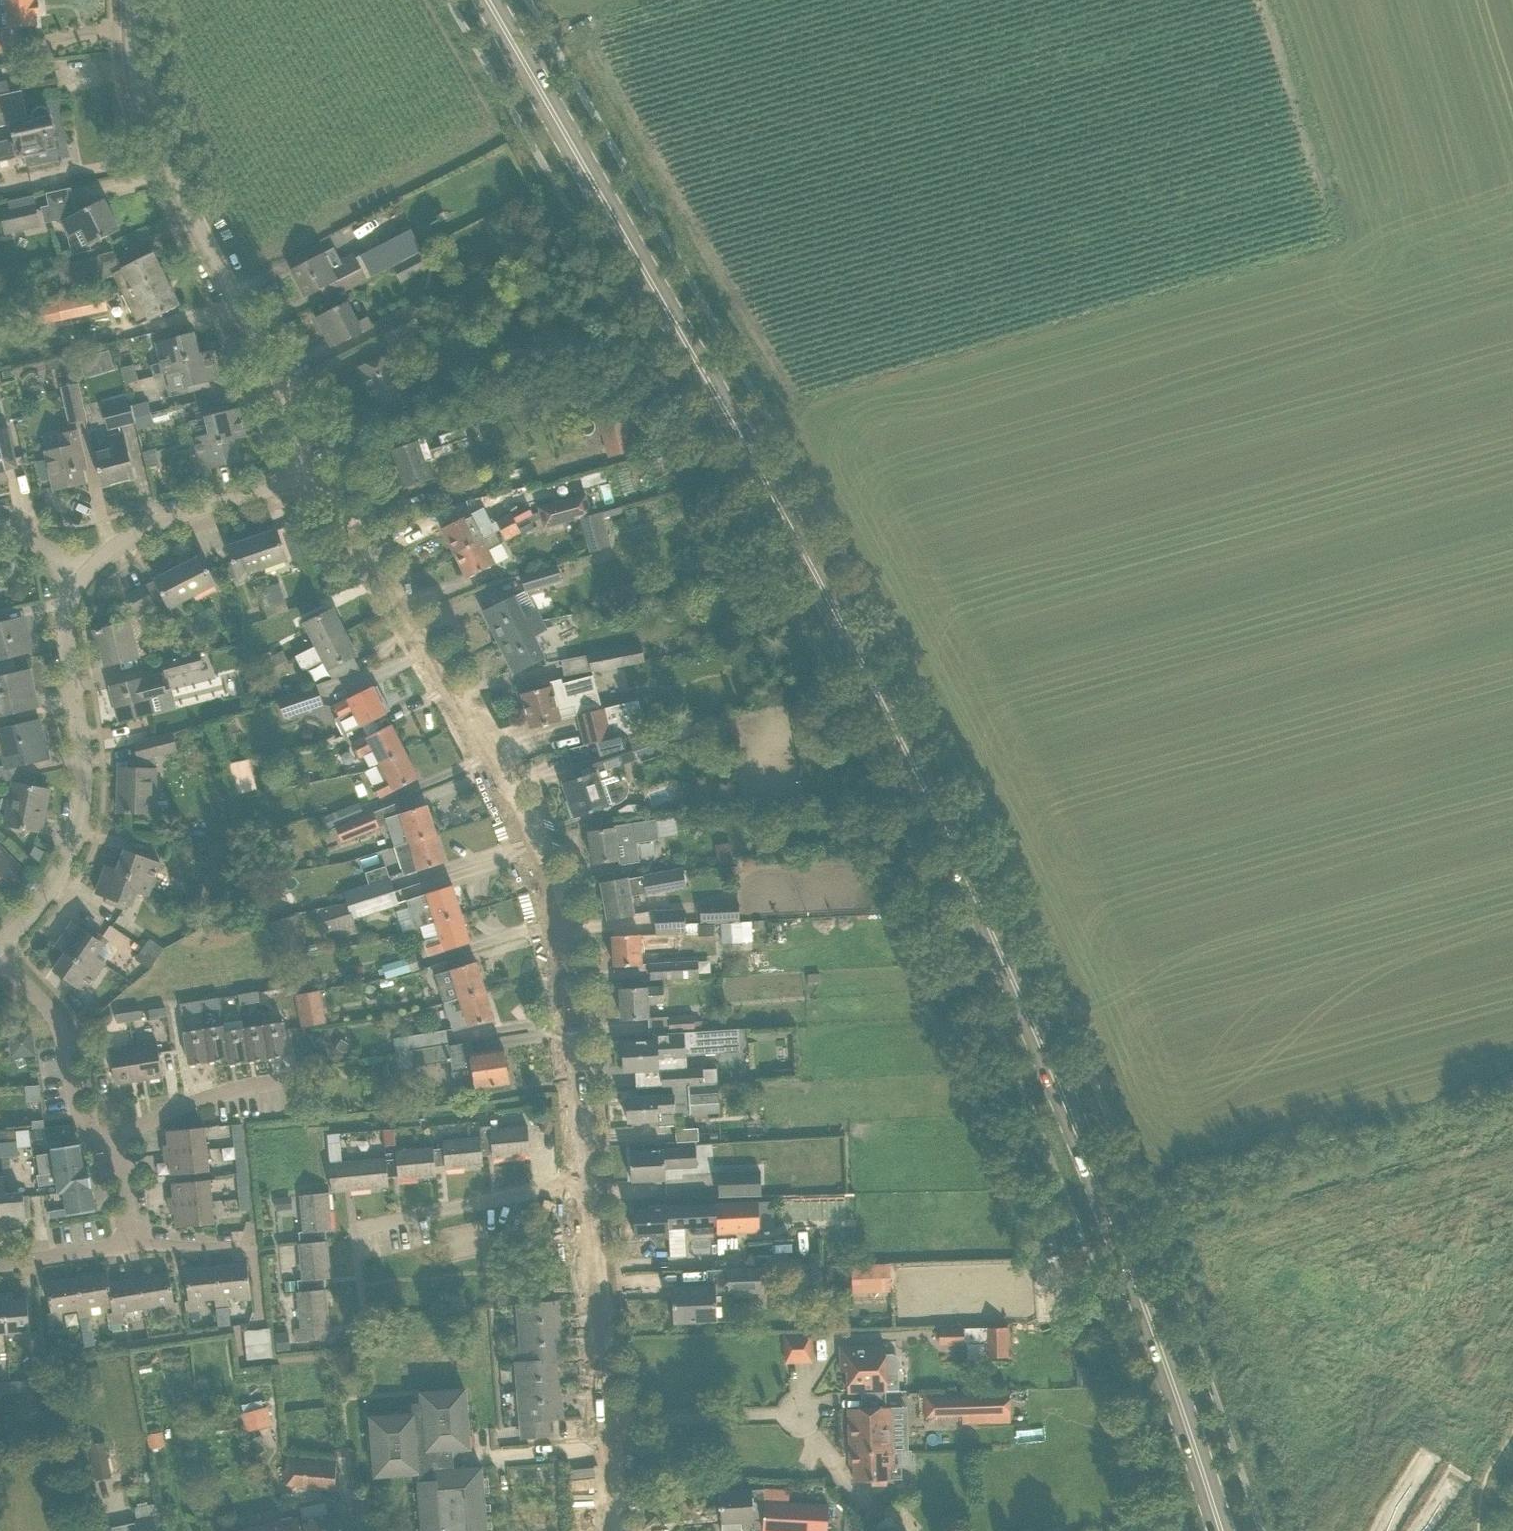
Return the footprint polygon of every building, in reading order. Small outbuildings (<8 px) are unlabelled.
[(35,13),(39,13),(38,3),(34,3),(34,0),(0,0),(0,25),(0,29),(37,25),(35,13)] [(22,91),(10,94),(8,87),(4,88),(2,82),(0,83),(0,127),(10,125),(13,141),(0,143),(0,159),(23,154),(24,157),(27,156),(46,151),(46,149),(58,147),(51,116),(50,111),(46,108),(41,107),(36,108),(33,112),(32,118),(33,119),(28,120),(22,91)] [(35,202),(33,196),(8,201),(9,206),(0,208),(0,213),(5,233),(40,225),(35,202)] [(49,206),(42,208),(45,222),(57,219),(61,221),(67,232),(69,236),(82,230),(90,245),(101,239),(119,230),(103,199),(77,213),(73,205),(59,208),(59,204),(49,206)] [(308,260),(291,269),(305,297),(335,281),(341,292),(359,283),(366,279),(371,276),(365,263),(360,266),(355,257),(354,253),(340,260),(334,247),(323,252),(308,260)] [(112,275),(119,288),(124,286),(124,287),(138,280),(140,284),(163,273),(153,252),(122,268),(113,250),(63,262),(65,271),(58,272),(61,285),(68,284),(69,290),(104,283),(104,279),(112,275)] [(124,286),(119,288),(137,325),(148,320),(149,320),(161,313),(179,304),(163,273),(140,284),(138,280),(124,287),(124,286)] [(107,309),(104,293),(33,308),(36,323),(107,309)] [(377,322),(384,334),(419,317),(419,315),(436,306),(431,295),(414,304),(413,304),(377,322)] [(315,317),(331,348),(373,326),(368,316),(358,321),(348,301),(315,317)] [(419,317),(384,334),(390,347),(426,329),(419,317)] [(156,342),(162,363),(199,354),(193,333),(174,338),(156,342)] [(199,354),(162,363),(150,366),(153,376),(183,369),(189,392),(210,387),(208,380),(217,378),(210,351),(199,354)] [(389,355),(357,368),(377,416),(409,403),(389,355)] [(56,360),(47,362),(48,369),(58,367),(56,360)] [(135,364),(121,368),(125,384),(139,380),(135,364)] [(10,370),(2,372),(3,378),(12,376),(10,370)] [(62,388),(70,423),(85,420),(77,385),(62,388)] [(133,417),(130,405),(131,405),(129,399),(102,406),(108,430),(135,423),(133,417)] [(151,413),(148,401),(131,405),(130,405),(133,417),(151,413)] [(245,436),(238,409),(229,411),(228,405),(195,413),(196,419),(189,421),(194,438),(210,434),(211,439),(232,434),(233,439),(245,436)] [(600,420),(609,455),(637,448),(628,412),(600,420)] [(137,429),(154,425),(151,413),(133,417),(135,423),(137,429)] [(389,450),(402,489),(435,477),(429,461),(445,455),(446,458),(473,449),(465,424),(389,450)] [(11,438),(8,427),(0,429),(0,482),(7,480),(3,461),(15,458),(11,438)] [(86,467),(81,448),(77,431),(60,435),(63,449),(45,453),(54,489),(85,482),(82,468),(86,467)] [(94,453),(102,486),(135,478),(123,433),(107,437),(110,449),(94,453)] [(232,434),(211,439),(210,434),(194,438),(201,469),(239,460),(233,439),(232,434)] [(160,464),(157,448),(142,452),(146,467),(160,464)] [(604,470),(580,477),(583,488),(607,481),(604,470)] [(580,517),(592,513),(586,492),(537,507),(543,528),(580,517)] [(580,517),(590,551),(611,545),(601,511),(590,514),(580,517)] [(515,523),(510,513),(495,520),(500,530),(515,523)] [(441,528),(454,553),(482,539),(481,537),(470,514),(459,519),(441,528)] [(527,517),(515,523),(520,533),(521,534),(533,528),(527,517)] [(520,533),(515,523),(500,530),(505,540),(520,533)] [(276,529),(252,538),(262,568),(286,560),(276,529)] [(482,539),(454,553),(466,578),(484,569),(495,564),(487,548),(501,542),(495,532),(481,537),(482,539)] [(262,568),(252,538),(227,546),(234,565),(238,577),(262,568)] [(201,555),(178,567),(192,596),(215,584),(201,555)] [(521,576),(526,591),(560,581),(556,566),(521,576)] [(192,596),(178,567),(155,579),(169,608),(192,596)] [(134,611),(137,615),(154,606),(143,584),(125,593),(134,611)] [(269,589),(275,606),(286,602),(280,585),(269,589)] [(259,592),(264,610),(275,606),(269,589),(259,592)] [(483,612),(498,642),(541,621),(537,612),(524,619),(513,597),(483,612)] [(202,615),(210,632),(221,627),(213,609),(202,615)] [(304,624),(316,646),(344,632),(333,609),(315,618),(304,624)] [(210,632),(202,615),(192,619),(200,636),(210,632)] [(13,655),(32,650),(24,617),(5,622),(0,623),(0,659),(13,655)] [(498,642),(513,673),(544,658),(533,636),(545,629),(541,621),(498,642)] [(96,631),(105,665),(124,660),(138,657),(129,622),(96,631)] [(729,624),(721,634),(731,642),(739,632),(729,624)] [(344,632),(316,646),(327,670),(338,664),(356,655),(344,632)] [(644,661),(641,645),(620,649),(589,655),(592,671),(623,665),(644,661)] [(271,669),(288,660),(283,650),(265,658),(271,669)] [(163,662),(167,677),(202,668),(198,653),(163,662)] [(288,660),(271,669),(276,678),(293,670),(288,660)] [(30,668),(0,675),(0,717),(40,707),(30,668)] [(165,692),(160,675),(130,682),(110,687),(119,720),(138,715),(153,712),(149,696),(165,692)] [(574,705),(584,745),(585,745),(586,745),(612,738),(646,732),(694,719),(686,685),(601,707),(593,675),(562,683),(561,679),(549,682),(551,686),(520,693),(530,729),(561,721),(558,709),(574,705)] [(348,699),(334,706),(340,719),(354,712),(362,726),(368,723),(386,714),(372,686),(354,695),(348,699)] [(276,700),(284,717),(322,705),(317,687),(276,700)] [(39,719),(19,724),(6,728),(0,729),(0,745),(6,769),(29,763),(48,758),(39,719)] [(405,751),(391,724),(373,733),(367,737),(353,745),(359,757),(373,750),(380,764),(404,752),(405,751)] [(586,745),(585,745),(595,772),(563,782),(575,818),(608,806),(607,805),(611,803),(612,805),(617,804),(622,801),(627,796),(629,791),(629,785),(626,777),(624,778),(620,766),(636,760),(635,752),(661,742),(657,730),(646,733),(646,732),(612,738),(586,745)] [(135,743),(139,759),(176,750),(171,734),(135,743)] [(418,778),(405,751),(404,752),(380,764),(366,771),(373,785),(379,798),(400,787),(418,778)] [(253,789),(245,758),(226,763),(234,793),(253,789)] [(126,813),(131,813),(131,811),(154,812),(155,770),(139,769),(119,768),(118,810),(126,811),(126,813)] [(4,824),(41,831),(49,789),(13,782),(4,824)] [(814,796),(803,797),(804,806),(814,805),(814,796)] [(336,827),(365,815),(359,802),(321,818),(326,830),(331,828),(332,829),(336,828),(336,827)] [(436,833),(427,805),(407,811),(401,813),(401,814),(385,818),(390,832),(405,827),(410,842),(436,833)] [(336,827),(336,828),(342,842),(379,827),(373,812),(365,815),(336,827)] [(608,829),(588,832),(593,864),(613,861),(619,860),(620,865),(640,862),(638,847),(637,843),(660,840),(657,822),(634,826),(614,829),(614,828),(608,829)] [(228,832),(227,845),(249,847),(245,833),(228,832)] [(436,833),(410,842),(394,847),(399,862),(403,875),(445,862),(436,833)] [(731,842),(716,844),(718,865),(733,863),(731,842)] [(226,845),(210,844),(209,856),(225,858),(226,845)] [(35,846),(29,856),(39,862),(45,852),(35,846)] [(0,848),(0,876),(2,873),(7,877),(18,866),(0,848)] [(161,864),(143,857),(124,850),(117,870),(137,878),(133,890),(149,896),(161,864)] [(126,910),(133,890),(137,878),(117,870),(105,866),(96,892),(107,896),(104,903),(123,910),(126,910)] [(734,867),(720,868),(721,881),(735,880),(734,867)] [(631,896),(686,886),(683,869),(627,879),(627,878),(600,883),(607,919),(627,915),(634,914),(631,896)] [(389,878),(344,892),(348,905),(363,901),(394,891),(393,891),(389,878)] [(435,921),(436,922),(461,914),(452,885),(406,900),(414,927),(435,921)] [(327,906),(313,910),(317,922),(331,917),(335,931),(354,925),(353,919),(398,904),(394,891),(363,901),(348,905),(327,906)] [(738,921),(738,903),(699,905),(700,923),(738,921)] [(655,910),(656,933),(687,931),(686,908),(655,910)] [(436,922),(440,936),(425,941),(429,956),(444,951),(445,951),(451,948),(470,942),(461,914),(436,922)] [(738,921),(723,922),(722,922),(723,941),(743,940),(741,921),(738,921)] [(56,945),(66,952),(97,974),(105,963),(91,954),(103,936),(85,924),(82,929),(72,922),(56,945)] [(713,924),(698,924),(699,936),(714,935),(713,924)] [(300,952),(293,930),(275,934),(281,956),(300,952)] [(657,947),(656,933),(612,936),(614,966),(642,965),(641,948),(657,947)] [(142,949),(156,958),(164,947),(150,938),(142,949)] [(134,960),(149,969),(156,958),(142,949),(134,960)] [(97,974),(66,952),(53,970),(85,992),(97,974)] [(407,959),(412,971),(421,968),(416,956),(407,959)] [(650,963),(651,979),(698,976),(697,960),(650,963)] [(435,975),(444,1003),(485,990),(476,961),(457,967),(435,975)] [(301,979),(288,981),(290,993),(303,991),(301,979)] [(620,989),(622,1019),(648,1018),(647,1003),(664,1002),(663,987),(620,989)] [(238,993),(240,1003),(260,999),(257,990),(238,993)] [(319,990),(295,995),(298,1011),(322,1006),(319,990)] [(485,990),(444,1003),(453,1031),(468,1026),(468,1027),(494,1019),(485,990)] [(219,995),(199,998),(201,1009),(221,1006),(219,995)] [(199,998),(180,1002),(182,1012),(201,1009),(199,998)] [(128,1010),(129,1019),(142,1017),(140,1008),(128,1010)] [(115,1011),(117,1021),(129,1019),(128,1010),(115,1011)] [(669,1021),(669,1033),(702,1031),(702,1030),(701,1021),(694,1022),(694,1019),(669,1021)] [(283,1021),(263,1025),(268,1058),(288,1055),(283,1021)] [(223,1025),(203,1028),(208,1062),(228,1059),(223,1031),(224,1031),(223,1025)] [(263,1025),(243,1028),(248,1062),(268,1058),(263,1025)] [(208,1062),(203,1028),(183,1031),(189,1065),(208,1062)] [(243,1028),(224,1031),(223,1031),(228,1059),(229,1065),(248,1062),(243,1028)] [(35,1052),(32,1029),(12,1031),(13,1044),(25,1043),(25,1052),(35,1052)] [(719,1053),(718,1029),(702,1030),(702,1031),(669,1033),(654,1034),(654,1041),(622,1043),(624,1070),(657,1068),(657,1056),(675,1055),(705,1054),(719,1053)] [(405,1036),(408,1051),(448,1045),(445,1030),(405,1036)] [(338,1038),(333,1045),(344,1053),(349,1045),(338,1038)] [(448,1045),(408,1051),(410,1067),(451,1061),(453,1072),(457,1091),(475,1088),(475,1089),(509,1083),(504,1049),(484,1052),(472,1053),(470,1043),(448,1046),(448,1045)] [(157,1044),(133,1048),(139,1079),(162,1076),(157,1044)] [(139,1079),(133,1048),(110,1052),(115,1083),(139,1079)] [(702,1069),(662,1071),(663,1087),(672,1086),(689,1085),(703,1084),(717,1084),(717,1069),(702,1069)] [(646,1096),(626,1097),(628,1122),(648,1121),(657,1121),(657,1126),(675,1125),(675,1115),(691,1114),(691,1113),(719,1112),(718,1092),(717,1084),(703,1084),(689,1085),(672,1086),(672,1095),(646,1096)] [(543,1123),(540,1128),(549,1133),(554,1123),(545,1119),(543,1123)] [(232,1126),(234,1146),(243,1146),(241,1125),(232,1126)] [(491,1138),(485,1138),(487,1151),(492,1150),(492,1158),(530,1154),(527,1126),(507,1128),(490,1130),(491,1138)] [(163,1145),(164,1153),(207,1149),(204,1127),(166,1131),(168,1144),(163,1145)] [(675,1129),(676,1142),(698,1141),(698,1127),(675,1129)] [(393,1129),(383,1130),(385,1146),(394,1145),(393,1129)] [(41,1130),(29,1131),(30,1140),(42,1139),(41,1130)] [(443,1148),(438,1149),(439,1162),(444,1161),(445,1169),(483,1165),(481,1151),(487,1151),(485,1138),(480,1139),(480,1137),(443,1140),(443,1148)] [(0,1142),(2,1156),(18,1154),(17,1141),(0,1142)] [(51,1148),(55,1176),(84,1172),(84,1171),(79,1144),(51,1148)] [(236,1159),(244,1158),(243,1146),(234,1146),(236,1159)] [(396,1159),(391,1159),(392,1172),(397,1172),(398,1179),(435,1176),(434,1162),(439,1162),(438,1149),(433,1149),(433,1147),(395,1151),(396,1159)] [(207,1149),(164,1153),(165,1162),(170,1161),(171,1175),(209,1171),(207,1149)] [(665,1180),(665,1168),(681,1167),(680,1150),(664,1150),(629,1152),(631,1181),(651,1180),(665,1180)] [(392,1172),(391,1159),(386,1160),(385,1158),(329,1163),(330,1172),(332,1192),(388,1186),(387,1173),(392,1172)] [(84,1172),(55,1176),(58,1193),(63,1192),(64,1195),(92,1191),(89,1170),(84,1171),(84,1172)] [(760,1196),(760,1171),(717,1173),(718,1197),(760,1196)] [(25,1226),(24,1217),(31,1217),(29,1195),(22,1195),(22,1192),(5,1193),(3,1177),(0,1177),(0,1228),(25,1226)] [(168,1197),(169,1205),(212,1201),(210,1179),(172,1183),(173,1197),(168,1197)] [(239,1198),(248,1198),(247,1185),(238,1186),(239,1198)] [(64,1195),(67,1215),(95,1211),(92,1191),(64,1195)] [(300,1195),(303,1231),(299,1232),(300,1243),(323,1241),(322,1231),(332,1230),(328,1192),(300,1195)] [(291,1197),(275,1198),(276,1209),(291,1208),(291,1197)] [(783,1221),(845,1220),(845,1197),(783,1198),(783,1221)] [(239,1198),(241,1211),(250,1210),(248,1198),(239,1198)] [(212,1201),(169,1205),(170,1214),(175,1213),(176,1227),(214,1223),(212,1201)] [(692,1207),(667,1208),(667,1205),(649,1206),(649,1209),(633,1210),(634,1236),(650,1235),(650,1238),(669,1237),(668,1228),(717,1226),(717,1234),(759,1231),(758,1202),(692,1205),(692,1207)] [(323,1241),(300,1243),(298,1243),(302,1280),(297,1280),(298,1292),(322,1289),(321,1279),(330,1278),(327,1241),(323,1241)] [(893,1262),(864,1264),(865,1291),(895,1290),(893,1262)] [(247,1263),(216,1266),(220,1308),(229,1307),(228,1297),(235,1296),(236,1300),(251,1299),(247,1263)] [(220,1308),(216,1266),(185,1270),(188,1300),(185,1300),(186,1311),(190,1311),(199,1310),(198,1300),(214,1298),(215,1308),(220,1308)] [(728,1293),(763,1292),(762,1267),(727,1269),(728,1293)] [(107,1272),(77,1277),(84,1318),(93,1317),(91,1307),(111,1303),(113,1303),(109,1282),(107,1272)] [(169,1272),(139,1277),(144,1308),(164,1304),(166,1315),(179,1313),(177,1301),(174,1302),(169,1272)] [(84,1318),(77,1277),(46,1282),(51,1312),(47,1313),(49,1324),(62,1322),(61,1312),(78,1309),(80,1319),(84,1318)] [(139,1277),(109,1282),(113,1303),(111,1303),(112,1312),(114,1312),(116,1323),(120,1323),(124,1322),(122,1312),(144,1308),(139,1277)] [(294,1280),(285,1281),(286,1291),(295,1290),(294,1280)] [(672,1287),(673,1323),(717,1322),(716,1286),(672,1287)] [(322,1289),(298,1292),(297,1292),(300,1328),(294,1329),(296,1341),(330,1338),(325,1289),(322,1289)] [(12,1293),(2,1294),(5,1333),(30,1331),(27,1299),(13,1300),(12,1293)] [(521,1304),(523,1333),(560,1331),(557,1301),(521,1304)] [(199,1310),(190,1311),(191,1319),(200,1318),(199,1310)] [(94,1346),(89,1318),(80,1319),(84,1347),(94,1346)] [(116,1323),(111,1324),(112,1332),(121,1330),(120,1323),(116,1323)] [(246,1356),(272,1356),(272,1327),(246,1327),(246,1356)] [(962,1342),(962,1328),(962,1327),(939,1328),(940,1347),(950,1347),(950,1352),(963,1351),(962,1342)] [(1007,1356),(1006,1327),(962,1328),(962,1342),(987,1341),(987,1356),(1007,1356)] [(519,1363),(556,1360),(562,1360),(560,1331),(523,1333),(525,1362),(519,1362),(519,1363)] [(287,1333),(276,1334),(277,1350),(289,1349),(287,1333)] [(812,1333),(784,1334),(784,1348),(812,1347),(812,1333)] [(899,1359),(897,1356),(894,1353),(891,1352),(885,1352),(885,1346),(846,1347),(846,1356),(840,1356),(841,1372),(847,1371),(847,1393),(886,1391),(886,1388),(898,1387),(896,1367),(898,1364),(899,1363),(899,1359)] [(68,1348),(50,1350),(52,1360),(65,1359),(70,1358),(68,1348)] [(519,1363),(522,1392),(558,1390),(556,1360),(519,1363)] [(98,1367),(87,1369),(89,1384),(100,1382),(98,1367)] [(30,1381),(31,1393),(47,1392),(46,1381),(30,1381)] [(436,1479),(435,1463),(446,1462),(447,1470),(457,1469),(455,1449),(469,1448),(468,1431),(463,1431),(461,1407),(466,1407),(465,1389),(421,1393),(422,1403),(412,1404),(413,1414),(370,1417),(375,1476),(417,1472),(418,1481),(427,1480),(436,1479)] [(558,1390),(522,1392),(525,1437),(549,1436),(548,1419),(562,1418),(561,1401),(559,1401),(558,1390)] [(924,1393),(925,1416),(974,1414),(973,1391),(924,1393)] [(41,1410),(40,1403),(37,1403),(37,1395),(27,1396),(29,1421),(46,1420),(45,1410),(41,1410)] [(271,1425),(266,1406),(241,1413),(246,1431),(271,1425)] [(848,1409),(849,1454),(892,1452),(892,1451),(890,1407),(848,1409)] [(150,1461),(146,1440),(143,1440),(142,1434),(116,1438),(121,1467),(123,1467),(124,1472),(143,1468),(146,1482),(152,1481),(149,1466),(148,1466),(147,1461),(150,1461)] [(159,1434),(146,1436),(149,1449),(162,1446),(159,1434)] [(260,1437),(249,1442),(255,1455),(266,1449),(260,1437)] [(89,1445),(96,1480),(111,1477),(105,1442),(89,1445)] [(910,1465),(910,1451),(892,1451),(892,1452),(849,1454),(850,1465),(853,1465),(854,1482),(872,1481),(872,1485),(887,1484),(886,1480),(890,1480),(889,1466),(910,1465)] [(285,1484),(335,1490),(336,1462),(287,1457),(285,1484)] [(427,1480),(418,1481),(422,1530),(486,1530),(481,1467),(457,1469),(447,1470),(446,1462),(435,1463),(436,1479),(427,1480)] [(845,1506),(829,1505),(765,1501),(764,1489),(719,1491),(720,1505),(718,1505),(718,1509),(720,1509),(721,1523),(722,1530),(741,1530),(741,1522),(753,1521),(754,1530),(762,1530),(844,1530),(845,1506)] [(161,1516),(157,1498),(137,1502),(138,1507),(134,1508),(137,1522),(103,1529),(104,1530),(165,1530),(161,1516)] [(338,1513),(325,1515),(322,1504),(299,1508),(302,1521),(304,1530),(342,1530),(338,1513)] [(298,1518),(245,1530),(301,1530),(298,1518)]
